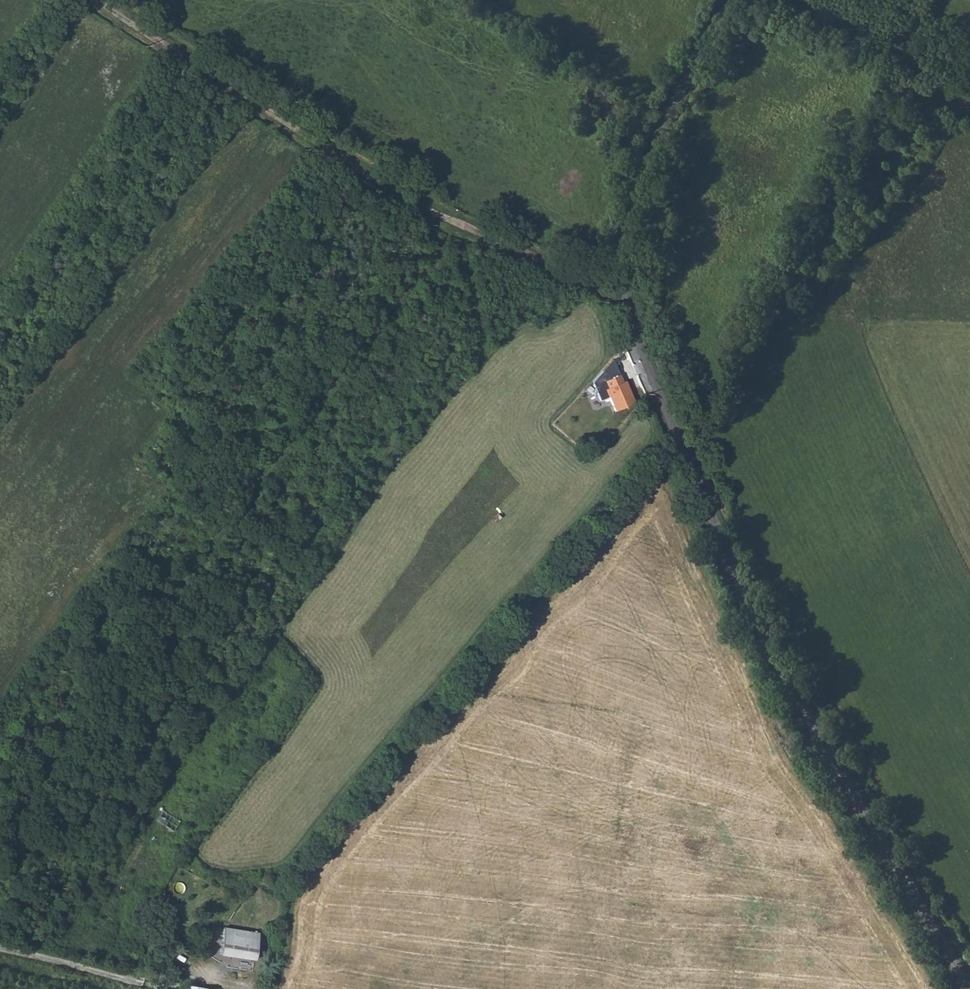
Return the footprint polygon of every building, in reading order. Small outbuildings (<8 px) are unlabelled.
[(217,123),(211,118),(203,129),(209,133),(217,123)] [(620,375),(603,382),(603,383),(609,396),(615,411),(634,403),(627,387),(625,388),(620,375)] [(602,399),(609,396),(603,383),(597,386),(602,399)] [(220,954),(254,959),(258,933),(224,928),(220,954)]
